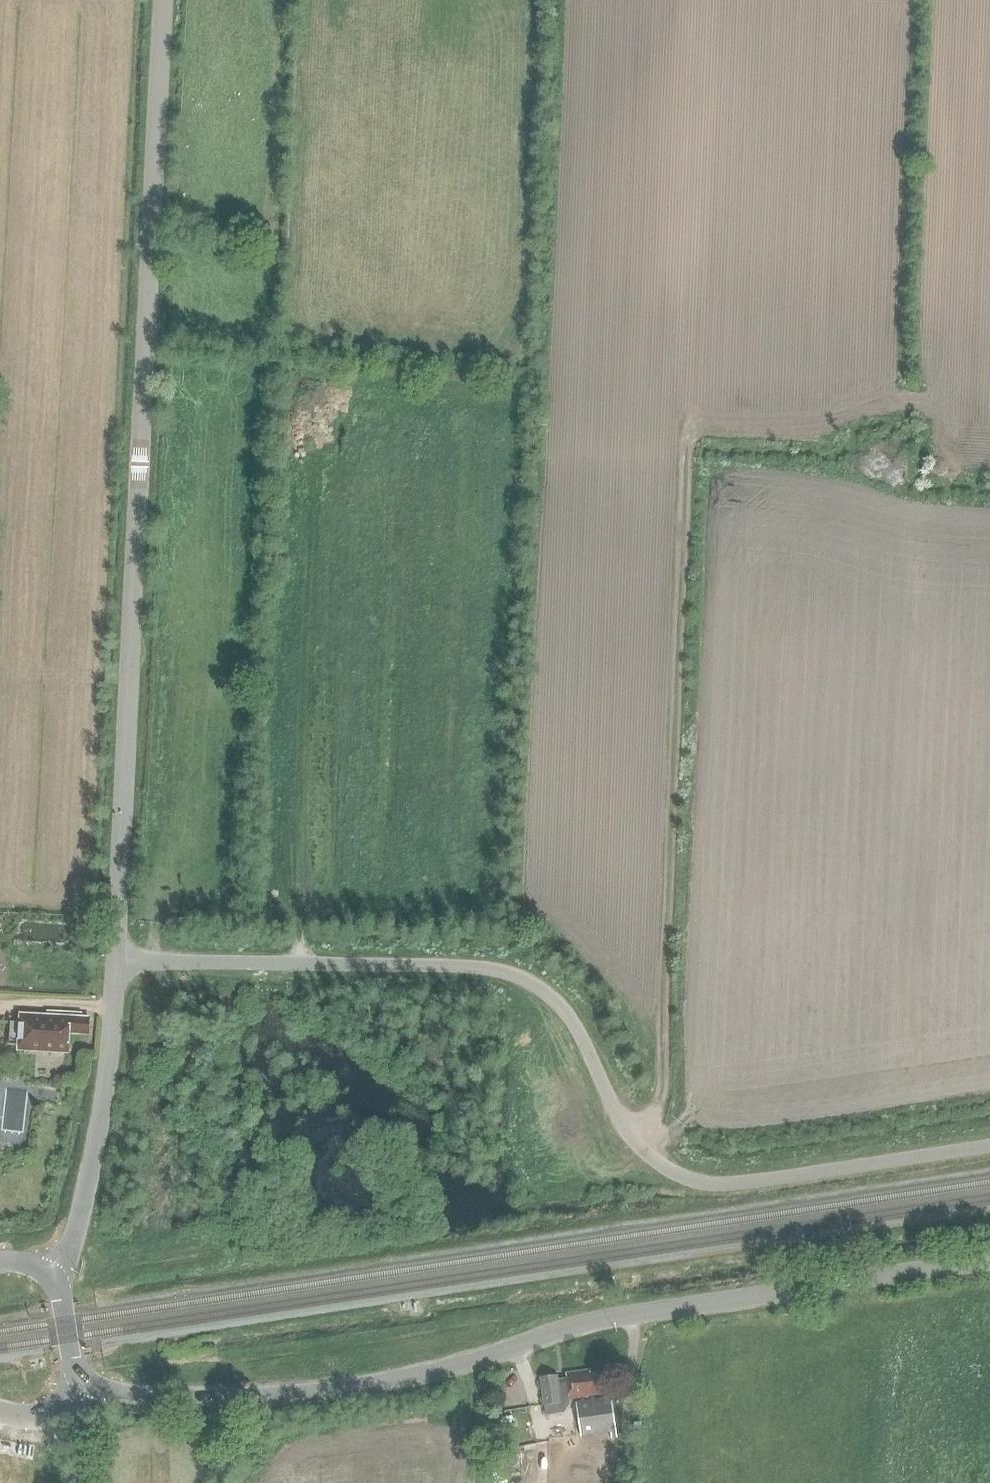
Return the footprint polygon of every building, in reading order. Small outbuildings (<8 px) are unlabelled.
[(44,1051),(68,1052),(69,1033),(88,1034),(89,1018),(82,1017),(82,1013),(46,1011),(45,1020),(39,1019),(39,1018),(19,1017),(17,1050),(37,1051),(37,1050),(44,1050),(44,1051)] [(557,1375),(540,1377),(544,1405),(545,1415),(564,1413),(569,1404),(569,1398),(601,1394),(598,1373),(590,1374),(589,1370),(565,1373),(566,1380),(558,1382),(557,1375)] [(575,1402),(580,1436),(616,1431),(611,1396),(575,1402)]
